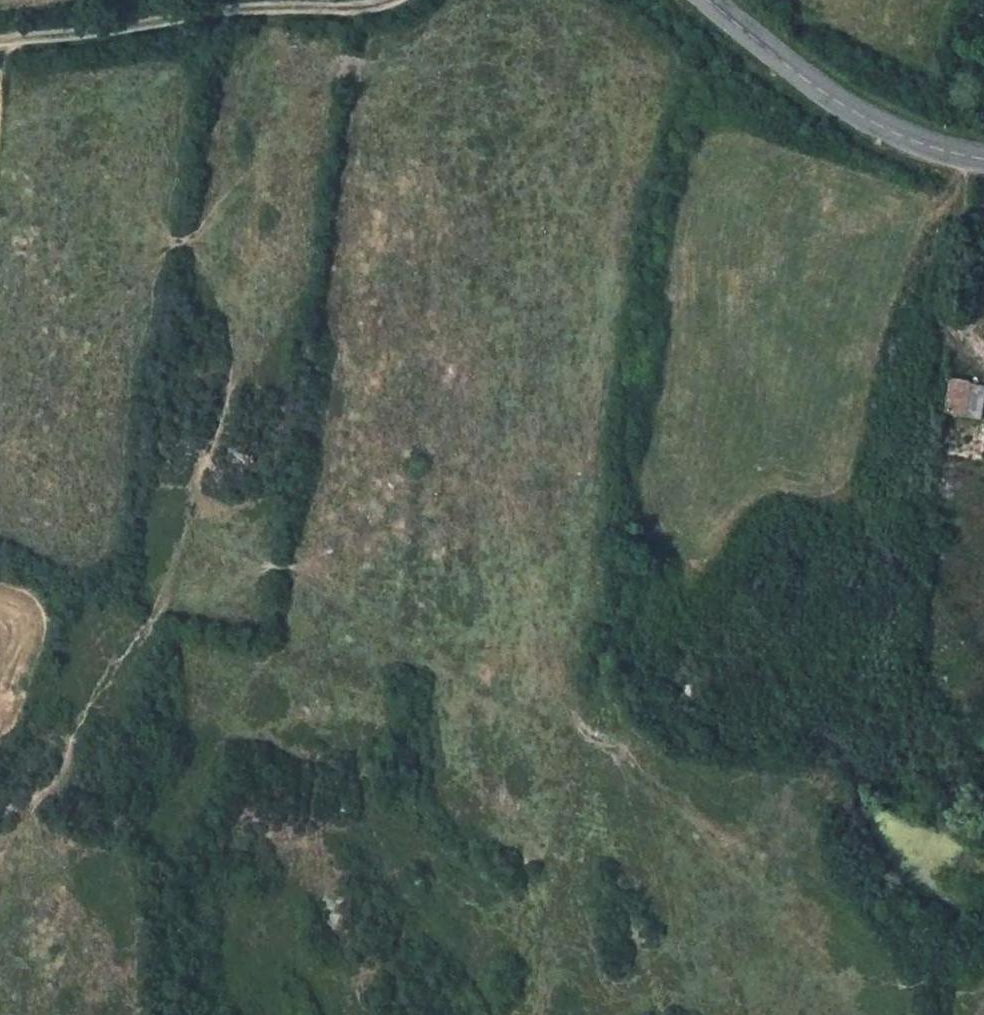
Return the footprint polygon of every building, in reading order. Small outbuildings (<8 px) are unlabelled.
[(972,382),(951,378),(944,414),(965,418),(972,384),(972,382)] [(972,384),(965,418),(980,421),(983,401),(983,387),(972,384)]
